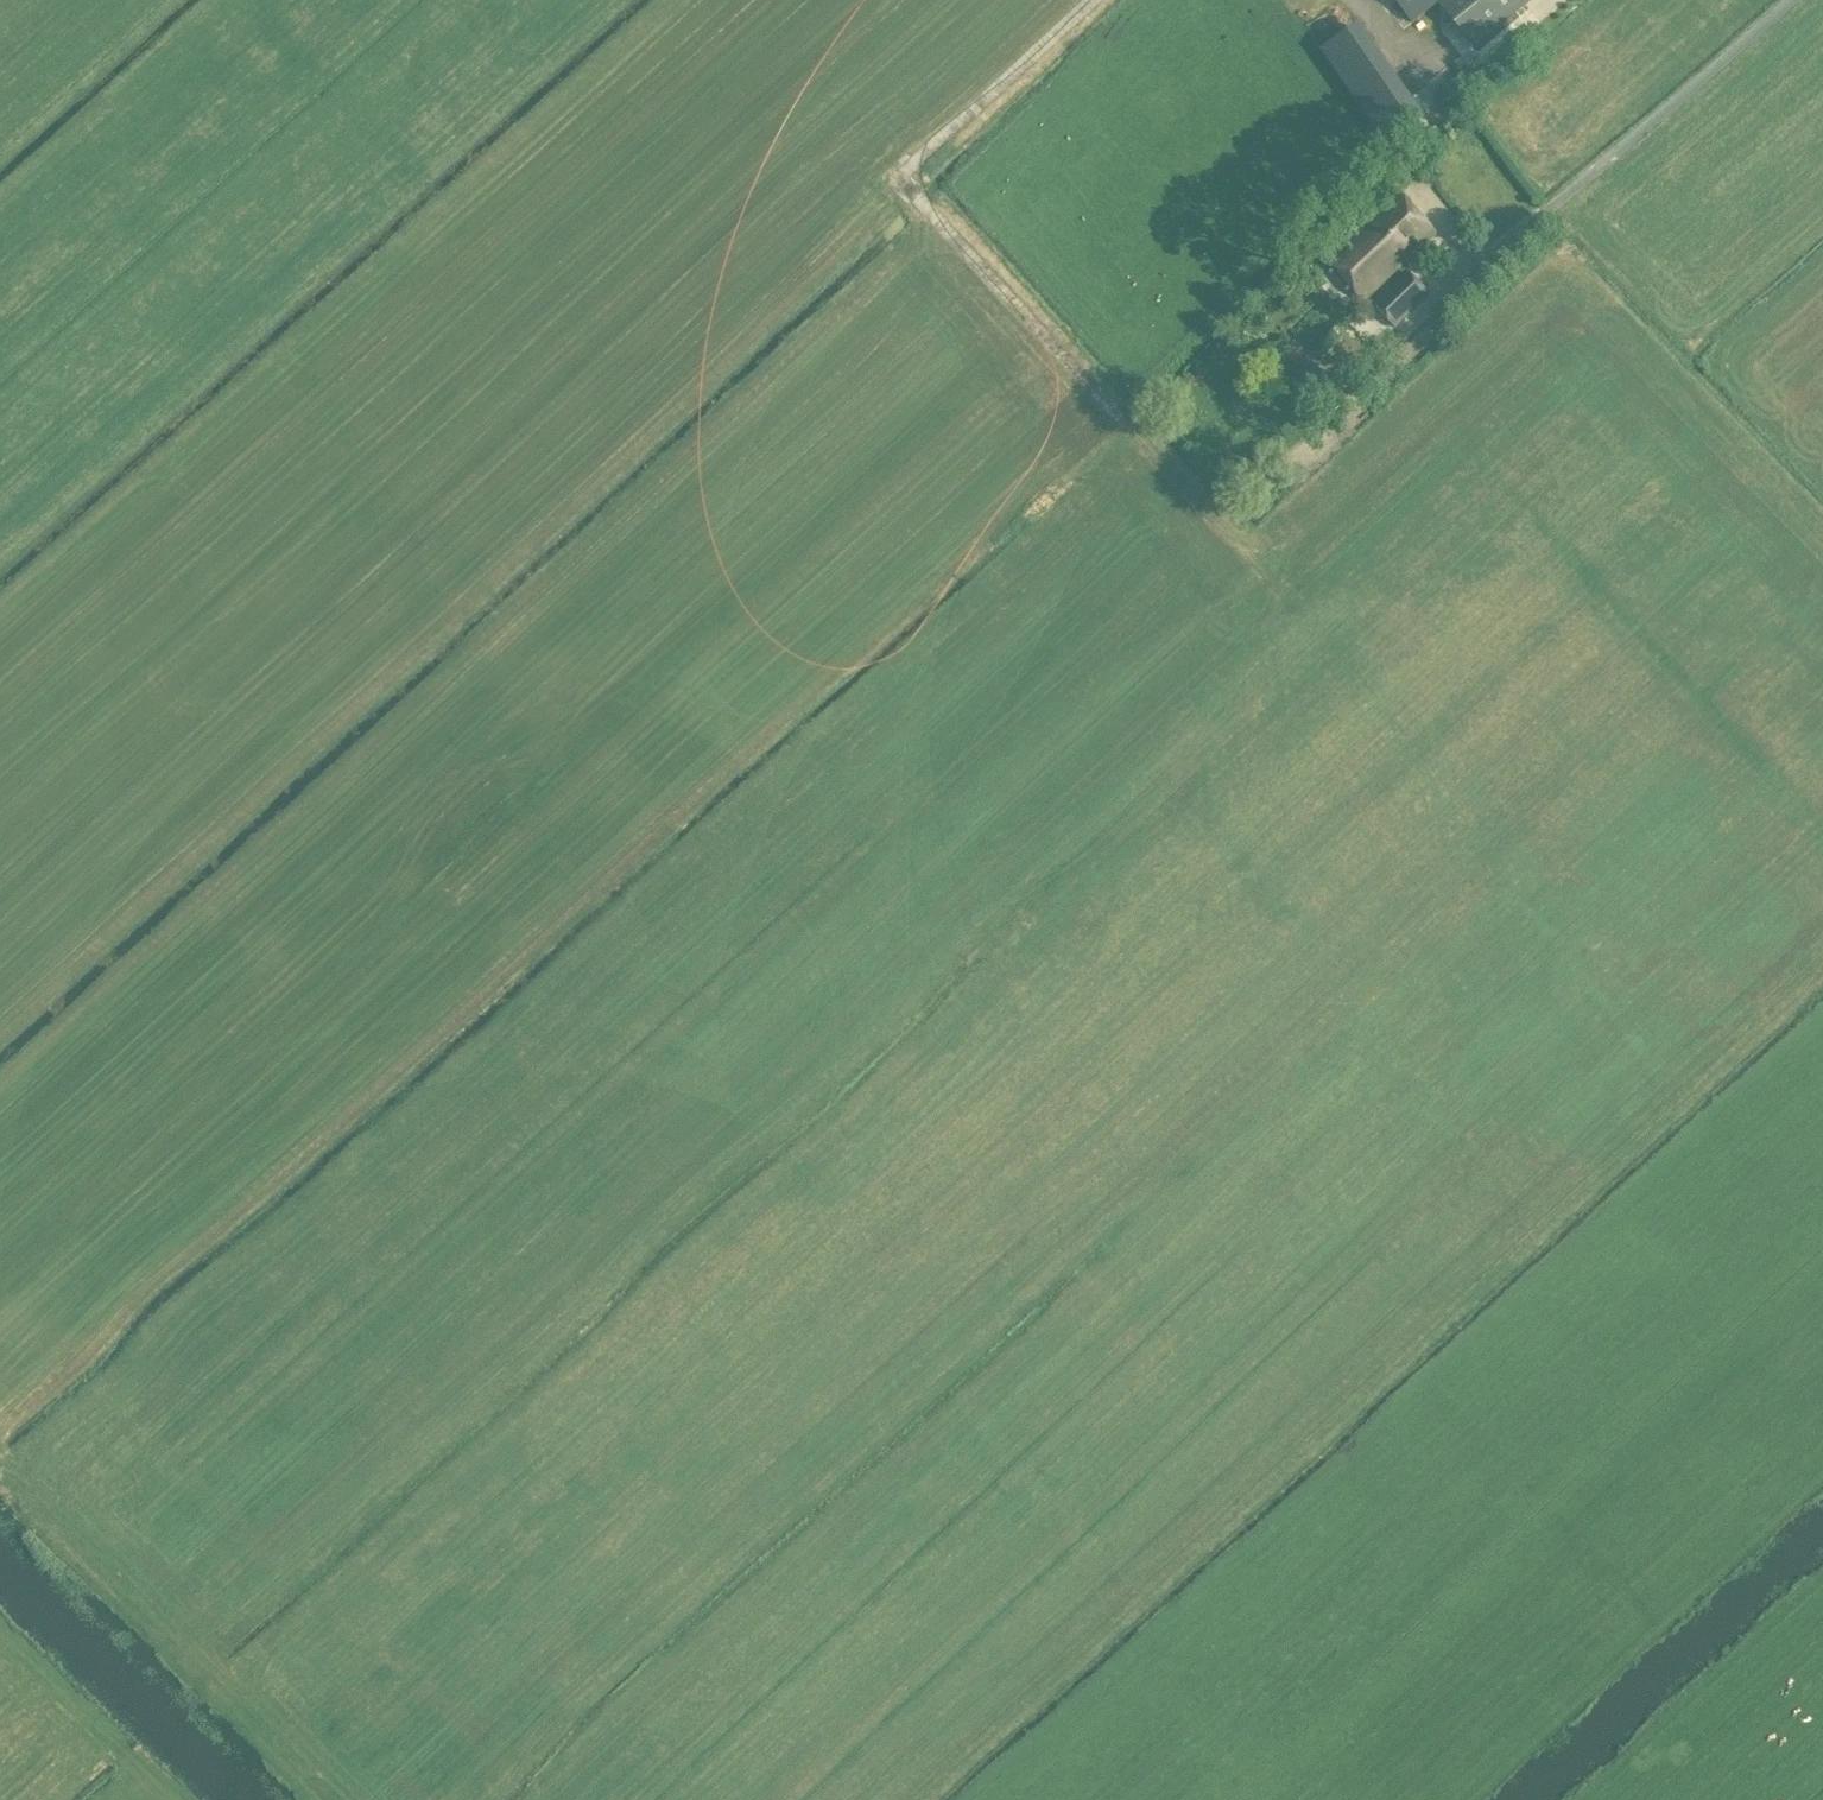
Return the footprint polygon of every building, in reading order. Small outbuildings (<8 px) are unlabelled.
[(1413,20),(1437,0),(1397,0),(1413,20)] [(1442,3),(1479,49),(1535,0),(1447,0),(1442,3)] [(1486,83),(1483,80),(1471,66),(1435,97),(1449,114),(1486,83)] [(1385,141),(1418,117),(1405,99),(1372,122),(1385,141)] [(1366,299),(1436,231),(1397,191),(1327,259),(1366,299)] [(1407,269),(1372,303),(1395,327),(1430,293),(1407,269)]
